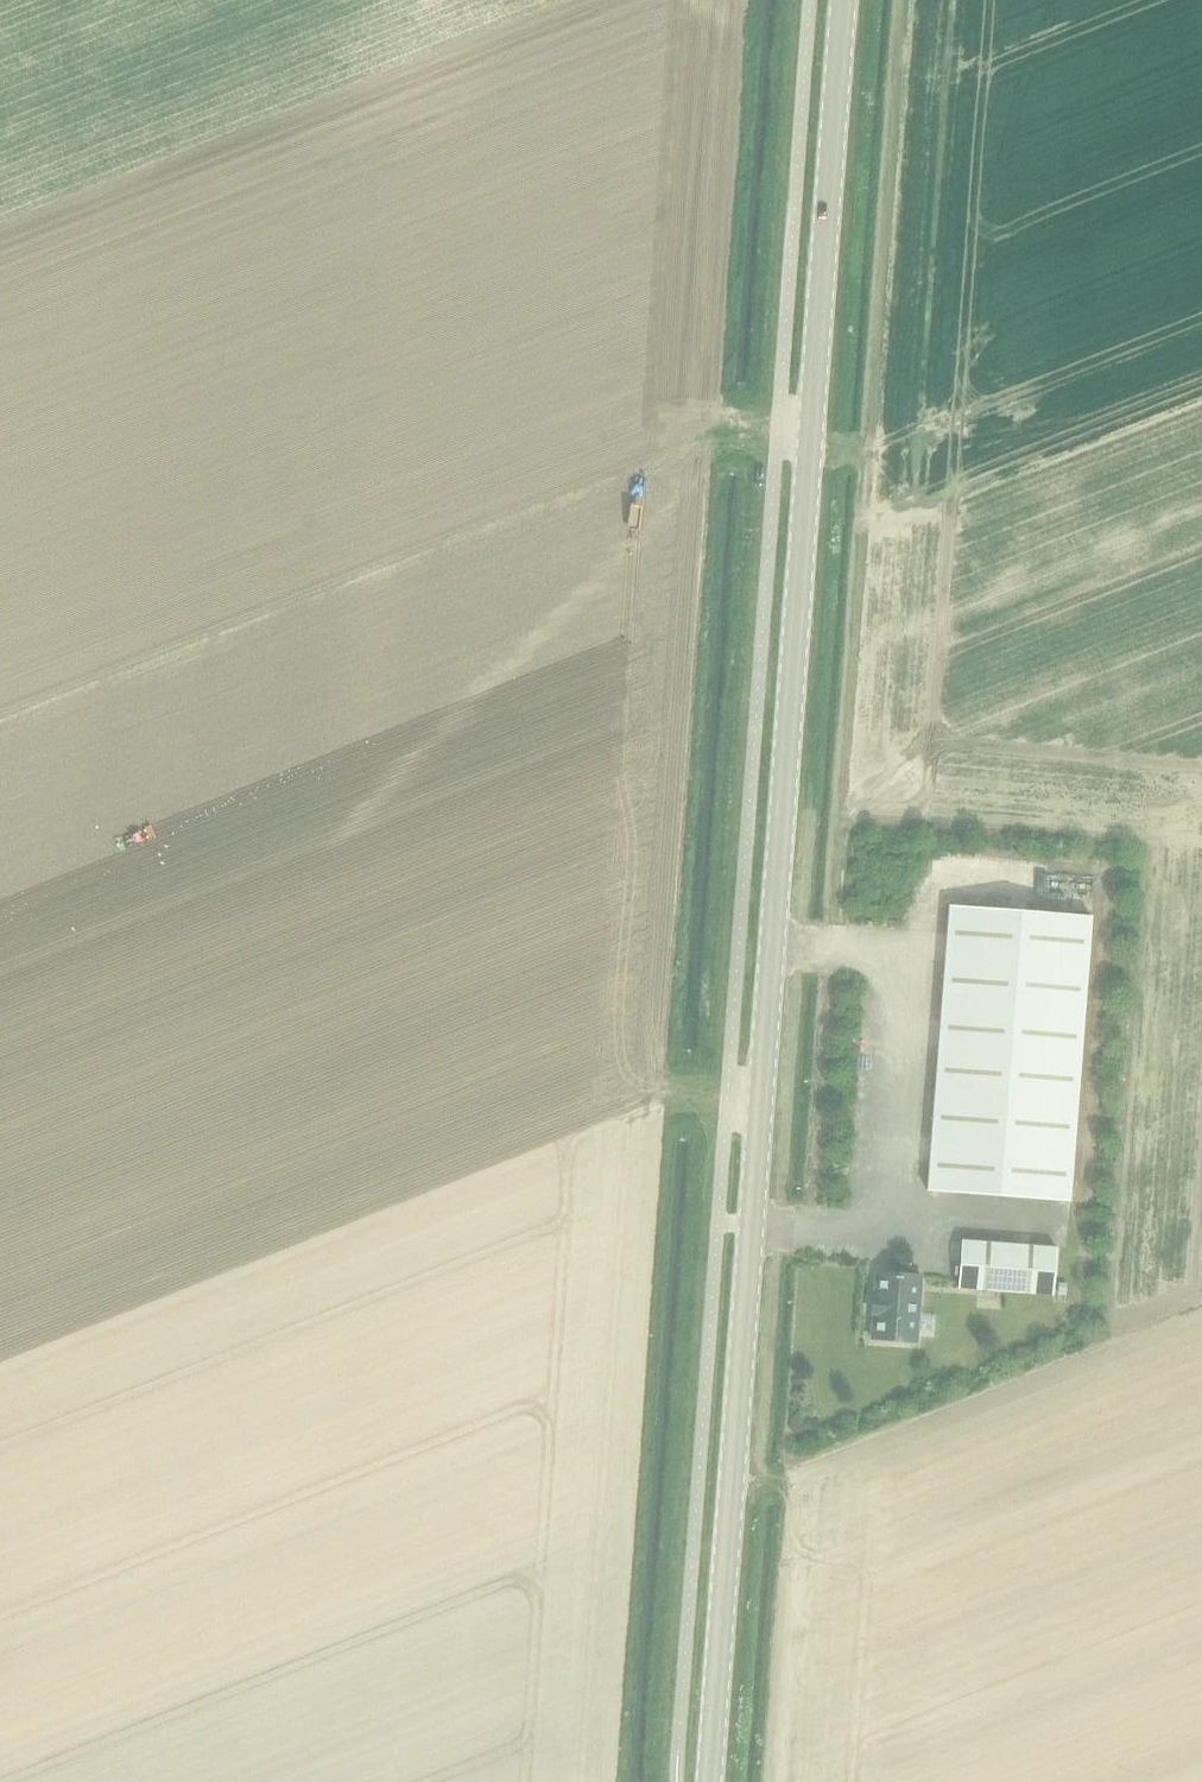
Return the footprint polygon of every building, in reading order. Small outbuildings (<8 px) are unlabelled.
[(948,904),(927,1189),(1069,1200),(1091,915),(948,904)] [(1056,1246),(961,1239),(957,1287),(1052,1294),(1056,1246)] [(872,1296),(871,1312),(873,1312),(871,1338),(915,1341),(920,1274),(876,1271),(874,1296),(872,1296)]
